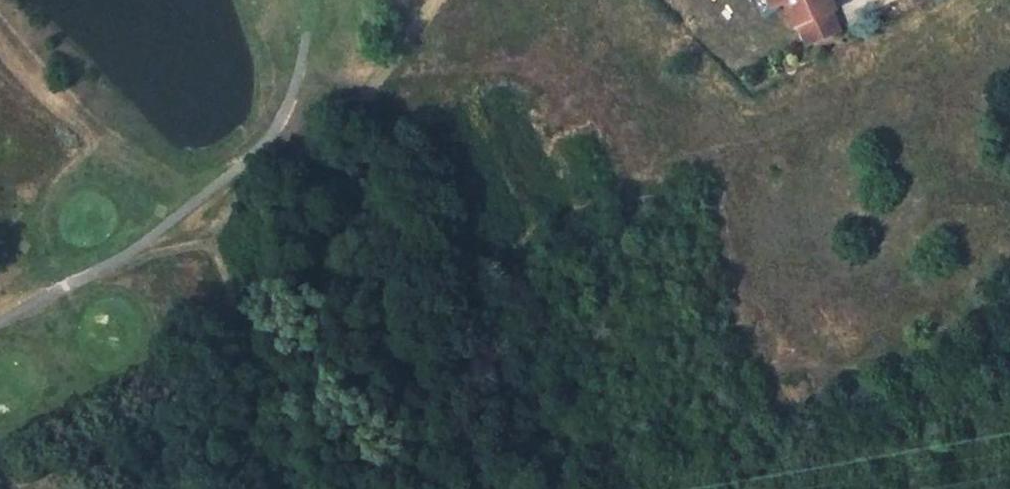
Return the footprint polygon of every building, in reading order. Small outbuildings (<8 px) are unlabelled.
[(790,27),(833,9),(829,0),(778,0),(790,27)]
